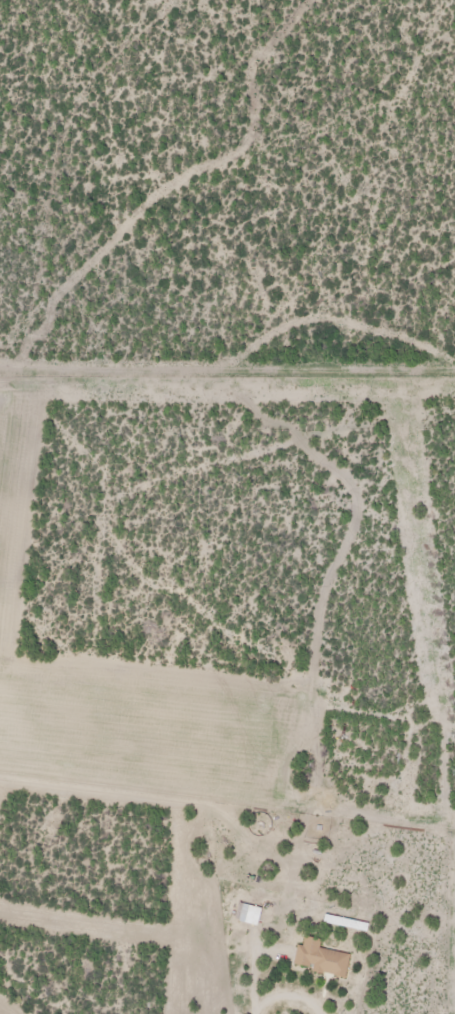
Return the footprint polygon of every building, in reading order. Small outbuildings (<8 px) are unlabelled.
[(259,906),(240,906),(240,923),(259,923),(259,906)] [(327,922),(360,929),(361,923),(328,916),(327,922)] [(347,976),(351,954),(319,948),(321,939),(301,935),(295,968),(347,976)]
